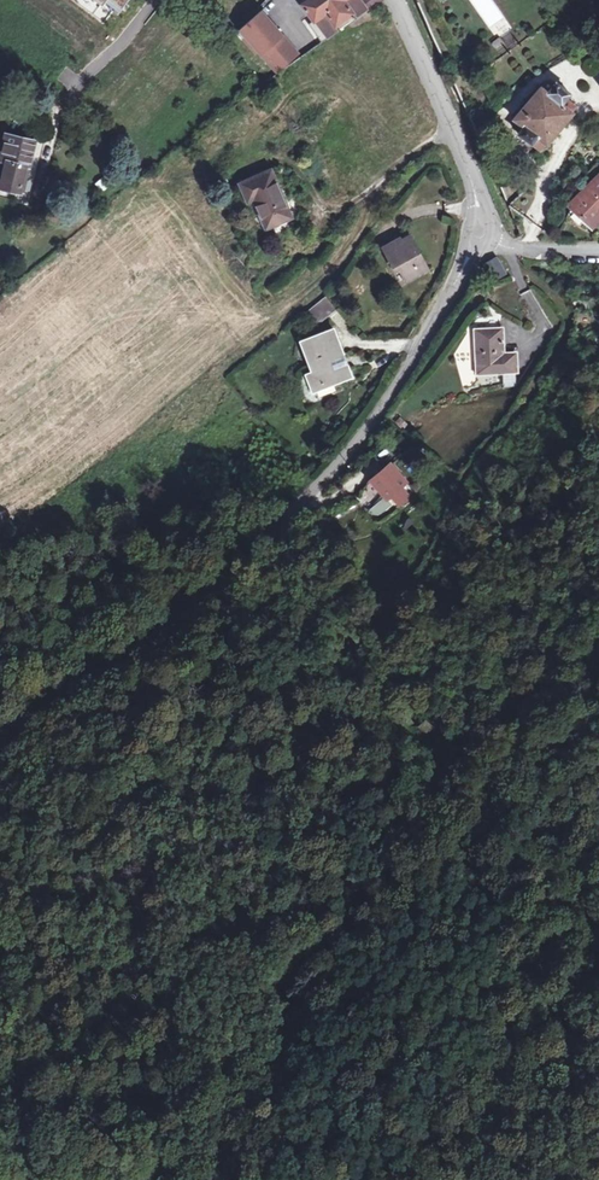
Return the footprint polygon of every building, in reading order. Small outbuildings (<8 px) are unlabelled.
[(104,23),(113,10),(118,13),(122,8),(125,10),(128,6),(125,4),(128,0),(73,0),(104,23)] [(328,38),(380,0),(307,0),(302,4),(314,21),(316,20),(328,38)] [(269,47),(281,36),(261,12),(241,28),(277,71),(284,65),(269,47)] [(269,47),(284,65),(297,54),(281,36),(269,47)] [(491,42),(498,56),(508,50),(501,37),(491,42)] [(541,150),(572,113),(561,105),(566,98),(570,94),(556,82),(547,93),(540,87),(514,119),(523,127),(517,134),(541,150)] [(561,105),(572,113),(576,107),(566,98),(561,105)] [(26,179),(34,140),(5,133),(0,155),(0,160),(3,161),(6,162),(3,175),(0,188),(20,192),(20,191),(23,178),(26,179)] [(253,198),(266,227),(290,216),(270,171),(241,184),(248,200),(253,198)] [(570,203),(572,206),(569,214),(580,225),(585,219),(592,227),(598,221),(598,174),(570,203)] [(414,265),(422,261),(409,236),(385,249),(395,270),(400,268),(407,280),(419,274),(414,265)] [(414,265),(419,274),(427,270),(422,261),(414,265)] [(498,287),(508,302),(521,294),(512,278),(498,287)] [(325,296),(313,305),(324,319),(336,309),(325,296)] [(317,325),(324,319),(313,305),(306,312),(317,325)] [(478,373),(510,372),(510,351),(501,351),(500,326),(478,327),(478,373)] [(307,373),(313,390),(350,376),(346,365),(332,370),(328,360),(341,354),(332,329),(302,340),(313,371),(307,373)] [(341,354),(328,360),(332,370),(346,365),(341,354)] [(369,480),(389,502),(390,503),(409,486),(408,484),(388,462),(369,480)] [(408,517),(399,526),(406,533),(415,524),(408,517)]
